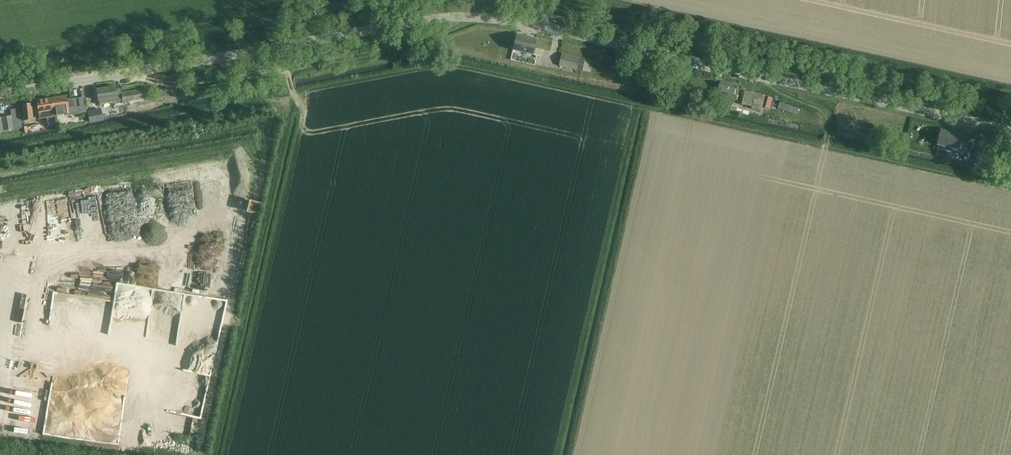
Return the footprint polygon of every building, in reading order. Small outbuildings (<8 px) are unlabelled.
[(536,38),(515,34),(512,50),(513,50),(532,54),(536,38)] [(583,58),(562,54),(559,66),(581,70),(583,58)] [(735,101),(739,85),(721,81),(719,91),(727,93),(726,99),(735,101)] [(115,87),(97,89),(99,100),(99,102),(99,104),(117,102),(122,101),(120,93),(116,94),(116,89),(115,87)] [(132,91),(120,93),(122,101),(122,102),(134,101),(145,99),(144,89),(132,91)] [(765,96),(745,91),(742,104),(743,105),(742,107),(751,109),(752,109),(762,111),(765,96)] [(52,98),(51,98),(54,115),(69,113),(68,108),(77,107),(84,105),(83,97),(75,99),(67,100),(66,96),(52,98)] [(37,106),(33,107),(34,111),(38,110),(39,113),(39,119),(54,117),(54,115),(51,98),(36,101),(37,106)] [(732,103),(725,101),(723,108),(747,115),(749,111),(738,108),(738,107),(732,105),(732,103)] [(31,103),(21,104),(23,120),(33,119),(31,103)] [(780,103),(778,109),(797,116),(799,109),(780,103)] [(13,128),(22,127),(19,108),(10,110),(11,116),(0,118),(0,131),(13,128)] [(959,149),(962,135),(941,131),(938,145),(959,149)] [(972,160),(971,163),(985,166),(988,152),(975,149),(974,151),(972,160)]
